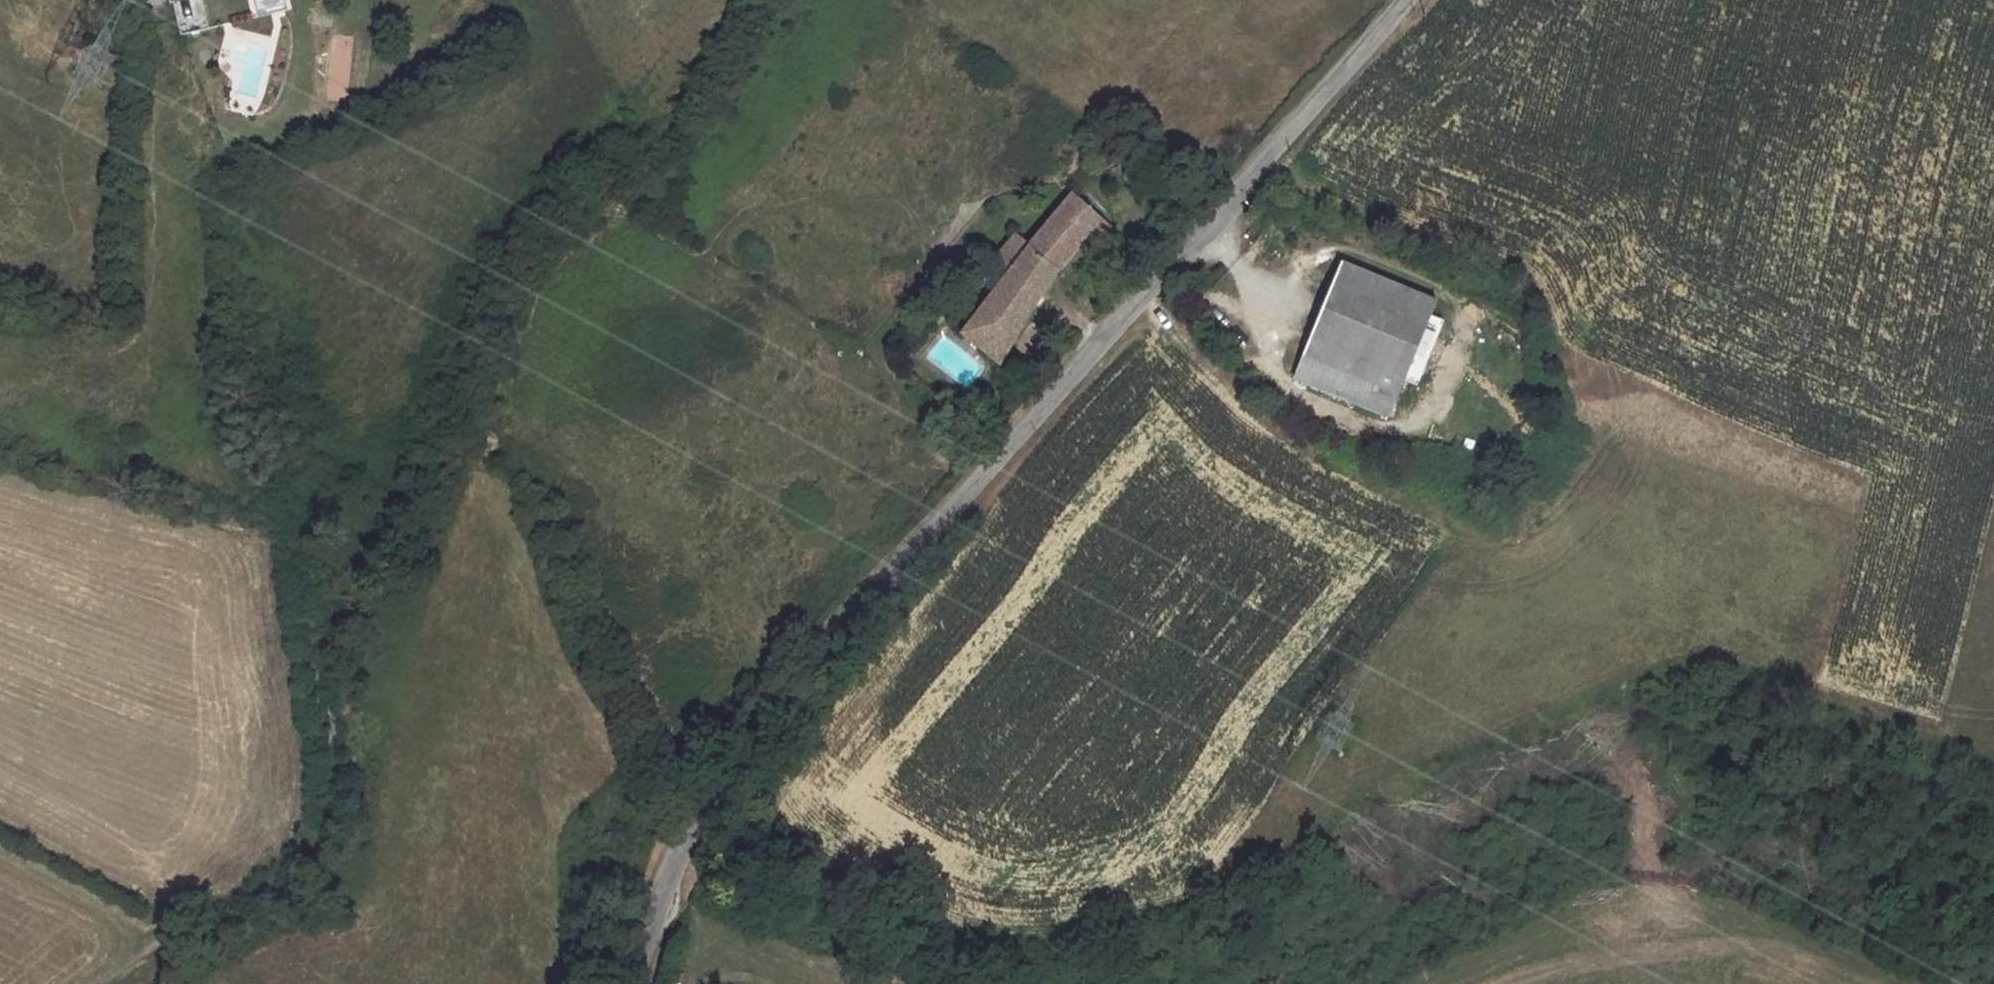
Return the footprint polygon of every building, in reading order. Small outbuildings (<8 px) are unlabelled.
[(966,332),(1005,358),(1092,230),(1112,243),(1126,224),(1067,187),(1029,243),(1013,233),(996,260),(1009,269),(966,332)] [(1398,389),(1441,296),(1348,254),(1307,344),(1398,389)]
